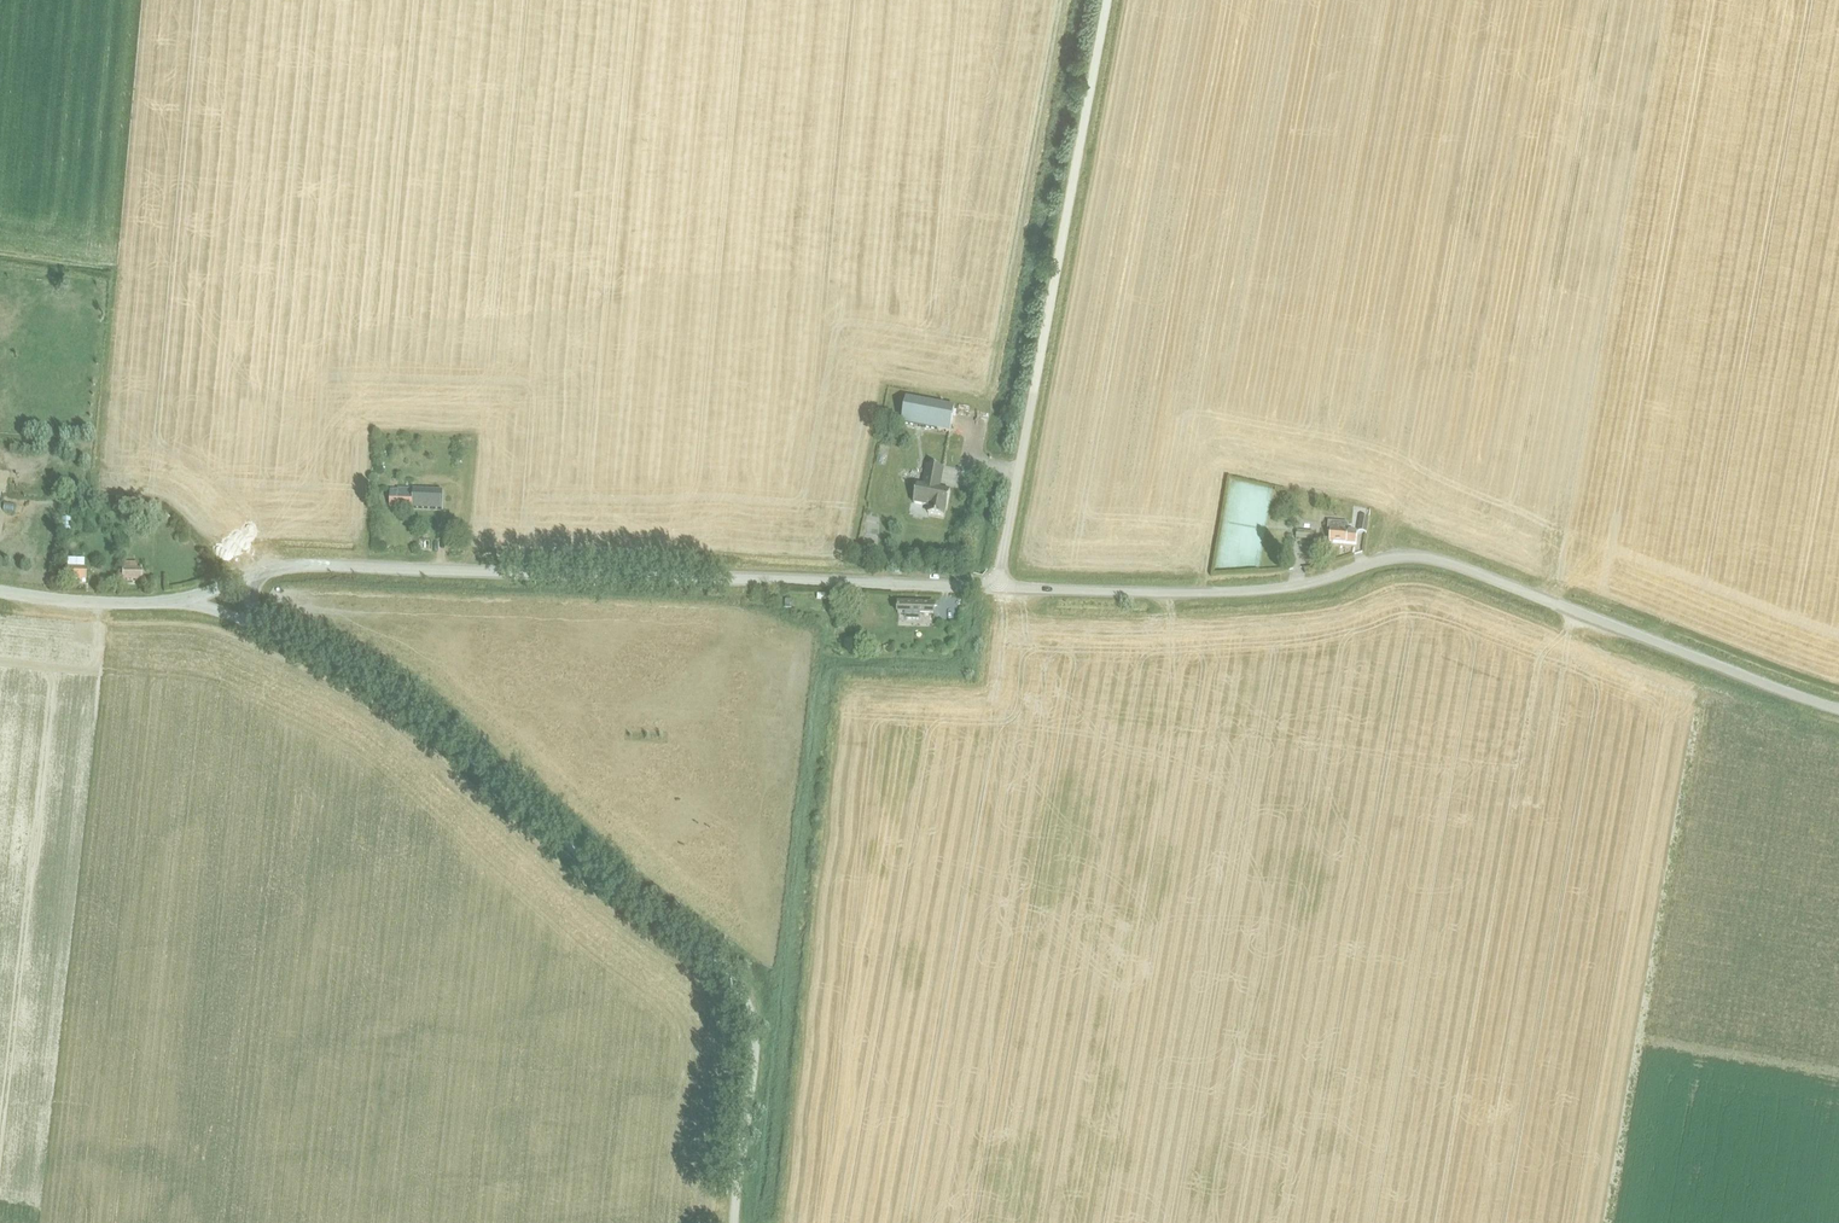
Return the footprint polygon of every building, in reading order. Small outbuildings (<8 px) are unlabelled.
[(907,398),(902,424),(949,433),(954,407),(907,398)] [(939,490),(943,468),(927,465),(923,487),(917,485),(913,503),(929,506),(928,514),(943,517),(945,509),(946,510),(950,492),(939,490)] [(390,489),(390,507),(425,508),(441,509),(442,489),(397,488),(397,489),(390,489)] [(4,504),(3,511),(14,513),(15,506),(4,504)] [(1366,534),(1369,519),(1362,517),(1359,533),(1366,534)] [(71,519),(63,519),(62,531),(71,531),(71,519)] [(1330,533),(1330,542),(1356,544),(1357,533),(1347,532),(1348,524),(1328,522),(1327,533),(1330,533)] [(138,562),(122,562),(122,581),(142,581),(142,570),(138,570),(138,562)] [(84,568),(68,568),(68,580),(86,580),(87,568),(84,568)] [(934,605),(898,604),(897,614),(906,614),(906,619),(919,619),(920,614),(933,614),(934,605)]
